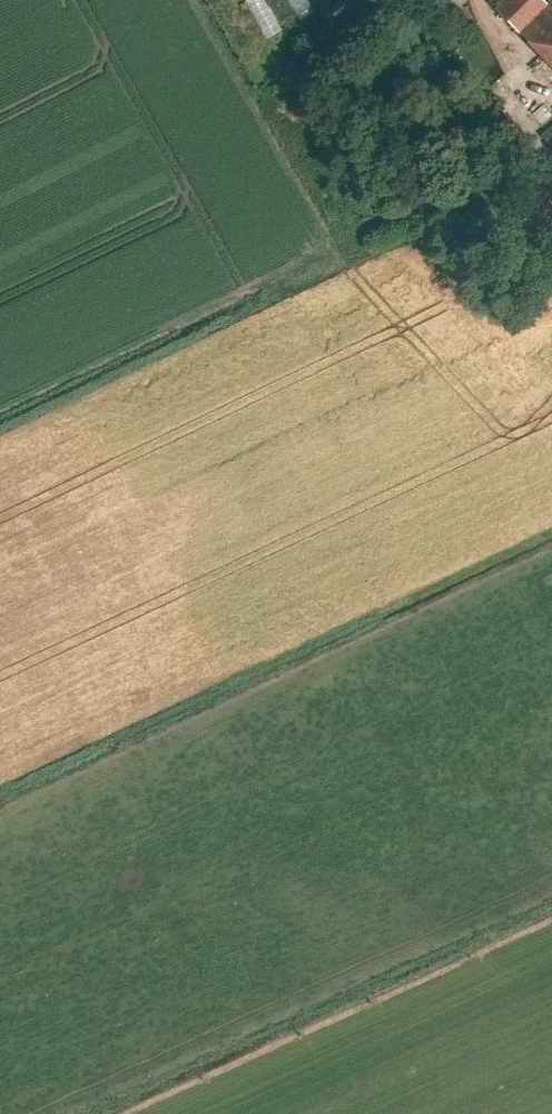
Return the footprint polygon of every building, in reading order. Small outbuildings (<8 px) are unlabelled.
[(546,5),(541,0),(506,0),(496,10),(551,67),(551,0),(546,5)]
